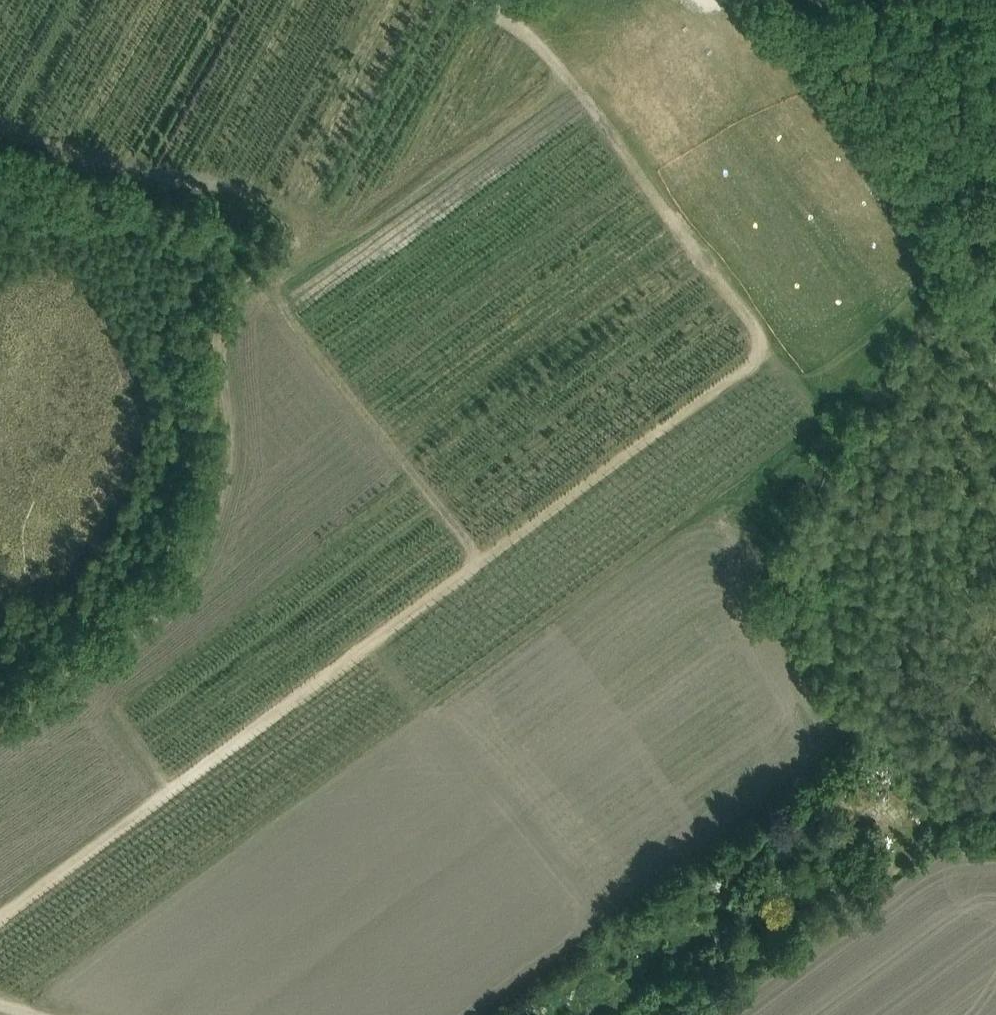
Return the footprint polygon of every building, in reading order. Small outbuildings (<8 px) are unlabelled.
[(521,1008),(525,1014),(531,1014),(535,1012),(529,1003),(521,1008)]
